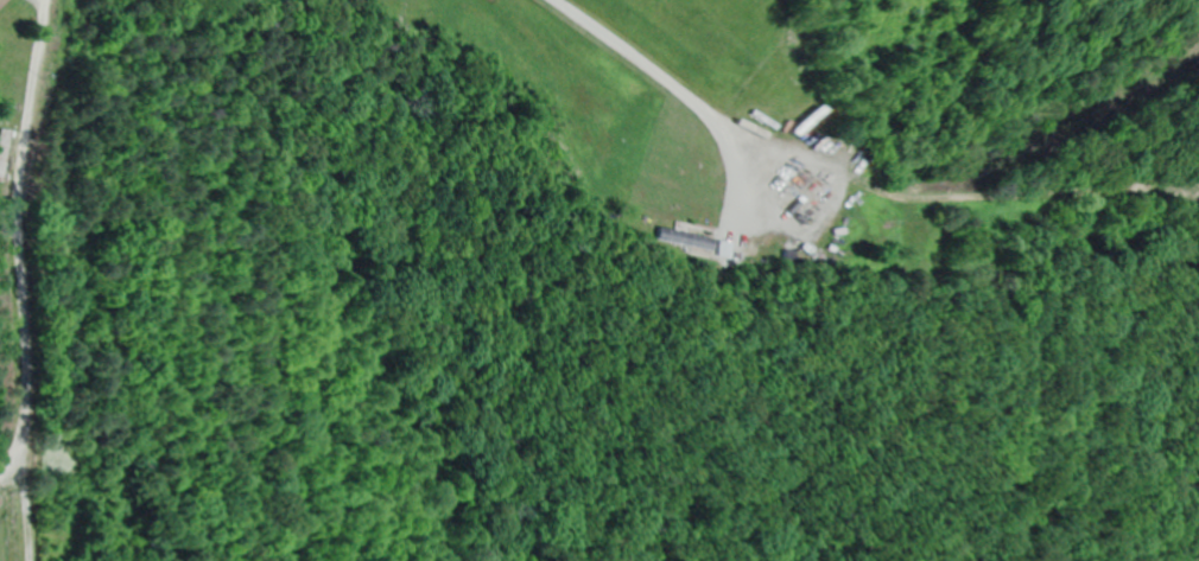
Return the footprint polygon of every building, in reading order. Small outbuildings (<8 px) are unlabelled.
[(0,132),(0,183),(5,183),(6,174),(13,175),(17,133),(0,132)]
